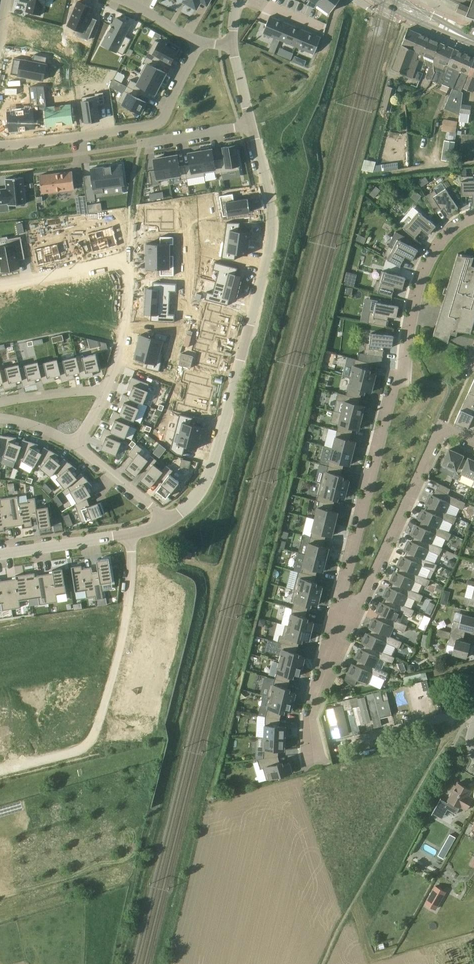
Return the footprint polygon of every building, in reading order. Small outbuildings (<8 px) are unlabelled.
[(30,1),(28,11),(42,14),(44,5),(46,5),(47,0),(23,0),(30,1)] [(94,7),(78,0),(68,24),(78,29),(75,34),(76,34),(88,39),(97,19),(90,16),(94,7)] [(323,6),(331,12),(337,3),(339,0),(315,0),(323,6)] [(457,12),(466,16),(470,6),(461,2),(457,12)] [(191,16),(195,9),(185,4),(181,11),(191,16)] [(288,23),(270,16),(264,33),(281,40),(288,23)] [(116,51),(117,51),(123,55),(132,39),(125,35),(130,25),(116,18),(105,39),(119,46),(116,51)] [(305,30),(288,23),(281,40),(298,47),(305,30)] [(421,34),(408,28),(392,69),(392,70),(405,76),(406,75),(421,34)] [(305,30),(298,47),(315,54),(322,37),(305,30)] [(421,34),(406,75),(412,78),(419,60),(416,59),(419,53),(423,54),(430,38),(421,34)] [(430,38),(423,54),(426,65),(430,66),(425,77),(426,77),(431,79),(430,79),(431,80),(432,77),(435,71),(437,64),(434,63),(436,60),(433,58),(439,42),(430,38)] [(146,56),(158,62),(161,57),(171,63),(177,52),(175,51),(176,49),(172,46),(171,48),(155,40),(146,56)] [(448,65),(454,49),(439,42),(433,58),(436,60),(434,63),(437,64),(435,71),(432,77),(431,80),(441,83),(442,84),(448,65)] [(462,92),(463,88),(473,60),(473,57),(454,49),(448,65),(442,84),(453,88),(445,109),(460,115),(463,92),(462,92)] [(14,58),(11,74),(18,75),(18,76),(44,82),(48,64),(46,64),(48,57),(34,55),(33,61),(21,59),(14,58)] [(143,74),(160,83),(161,82),(165,75),(166,73),(156,67),(158,62),(146,56),(143,62),(146,63),(140,73),(143,74)] [(463,88),(473,92),(473,89),(473,60),(463,88)] [(127,86),(139,92),(141,87),(155,94),(160,83),(143,74),(138,84),(130,80),(127,86)] [(10,133),(35,129),(33,113),(40,112),(37,86),(29,87),(32,109),(8,113),(10,133)] [(73,124),(71,104),(47,108),(45,86),(37,86),(40,112),(46,111),(48,127),(73,124)] [(139,92),(127,86),(118,102),(141,113),(142,111),(145,105),(146,102),(136,97),(139,92)] [(397,90),(397,88),(388,86),(382,108),(391,111),(397,90)] [(99,120),(97,105),(105,104),(104,92),(95,93),(95,95),(82,97),(86,122),(99,120)] [(461,114),(470,115),(471,106),(462,105),(461,114)] [(456,131),(458,123),(444,120),(442,129),(449,130),(456,131)] [(448,139),(448,141),(455,142),(457,132),(456,131),(449,130),(447,133),(446,138),(448,139)] [(452,162),(455,142),(448,141),(444,140),(441,160),(452,162)] [(220,159),(222,173),(240,170),(236,145),(223,147),(225,159),(220,159)] [(215,174),(222,173),(220,159),(214,160),(212,149),(209,149),(209,147),(201,149),(202,151),(201,151),(204,173),(215,171),(215,174)] [(205,175),(204,173),(201,151),(189,153),(190,164),(185,165),(187,178),(205,175)] [(167,157),(166,157),(169,177),(180,175),(181,180),(187,178),(185,165),(179,166),(177,155),(175,155),(167,156),(167,157)] [(170,179),(169,177),(166,157),(154,159),(156,170),(150,171),(152,184),(159,183),(159,181),(170,179)] [(367,171),(373,172),(376,161),(370,160),(367,171)] [(92,175),(83,176),(86,196),(87,201),(96,200),(95,198),(95,194),(104,192),(103,188),(122,185),(124,185),(121,165),(111,166),(109,166),(106,167),(105,166),(104,167),(91,169),(92,175)] [(72,171),(40,175),(42,193),(75,189),(72,171)] [(429,182),(426,176),(418,181),(422,187),(429,182)] [(462,176),(461,176),(462,196),(463,196),(463,195),(470,195),(473,195),(473,203),(473,180),(473,176),(462,176)] [(0,189),(0,204),(8,203),(8,205),(26,203),(23,177),(6,178),(7,188),(0,189)] [(444,207),(449,214),(457,208),(458,209),(458,208),(459,208),(446,188),(437,194),(435,190),(432,192),(431,192),(431,193),(426,196),(436,213),(437,212),(436,212),(441,208),(442,209),(442,208),(444,207)] [(235,194),(221,196),(222,204),(228,203),(230,216),(251,213),(249,198),(236,200),(235,194)] [(171,208),(149,208),(149,223),(163,223),(163,230),(176,230),(176,222),(171,222),(171,208)] [(435,227),(436,228),(436,227),(435,227),(436,226),(419,211),(412,219),(409,216),(401,225),(401,224),(400,225),(416,238),(416,237),(415,237),(420,232),(421,232),(420,231),(422,229),(429,235),(435,227)] [(89,229),(88,229),(93,249),(94,248),(94,249),(118,242),(119,242),(113,222),(112,222),(89,228),(89,229)] [(253,233),(241,231),(242,223),(228,222),(227,230),(231,231),(230,241),(251,244),(253,233)] [(367,238),(359,235),(356,240),(364,244),(367,238)] [(162,243),(147,243),(147,256),(172,256),(172,244),(175,244),(175,236),(162,236),(162,243)] [(8,245),(0,246),(0,260),(2,271),(19,268),(18,259),(24,258),(20,237),(7,239),(8,245)] [(60,239),(35,246),(40,263),(48,261),(48,262),(56,260),(56,259),(65,257),(60,239)] [(413,260),(418,251),(419,251),(418,251),(418,250),(398,239),(393,248),(390,246),(384,256),(383,257),(401,266),(401,265),(403,260),(404,260),(404,259),(405,257),(413,260)] [(236,260),(237,253),(250,255),(251,244),(230,241),(228,251),(224,251),(223,258),(236,260)] [(435,329),(434,334),(436,330),(450,335),(448,341),(449,341),(451,332),(457,334),(460,325),(472,328),(471,332),(473,323),(473,261),(473,260),(473,257),(473,255),(472,261),(458,257),(459,253),(458,253),(448,288),(445,287),(444,293),(446,293),(442,306),(435,329)] [(172,256),(147,256),(147,268),(162,268),(161,275),(175,275),(175,267),(172,267),(172,256)] [(220,271),(217,282),(241,289),(244,276),(237,274),(239,268),(216,262),(214,269),(220,271)] [(346,271),(344,282),(354,284),(357,273),(346,271)] [(406,278),(387,272),(382,271),(379,281),(377,280),(376,284),(375,284),(375,285),(376,285),(374,291),(393,297),(393,296),(392,296),(394,290),(395,290),(394,289),(395,287),(403,289),(406,279),(407,279),(406,279),(406,278)] [(154,288),(146,288),(145,301),(171,303),(171,291),(177,292),(178,284),(154,282),(154,288)] [(241,289),(217,282),(214,293),(208,292),(206,299),(229,305),(231,299),(238,301),(241,289)] [(353,288),(346,286),(344,294),(351,295),(353,288)] [(0,303),(0,321),(14,317),(10,301),(0,303)] [(145,301),(144,314),(152,314),(151,321),(175,322),(176,314),(170,314),(171,303),(145,301)] [(400,308),(399,308),(399,307),(377,302),(374,312),(370,311),(369,315),(369,316),(368,322),(387,326),(387,325),(388,320),(389,319),(388,319),(388,316),(397,318),(399,308),(400,308)] [(208,310),(212,311),(209,321),(230,327),(233,316),(221,313),(223,306),(210,303),(208,310)] [(203,330),(201,338),(214,341),(215,335),(227,338),(230,327),(209,321),(207,331),(203,330)] [(140,333),(136,345),(160,352),(164,341),(167,342),(169,335),(156,331),(154,337),(140,333)] [(365,348),(365,354),(359,353),(359,360),(370,362),(382,366),(383,356),(384,356),(383,356),(384,350),(385,349),(384,349),(384,346),(393,347),(394,337),(395,337),(394,337),(394,336),(376,334),(371,333),(370,344),(366,343),(365,347),(365,348)] [(62,335),(52,337),(53,343),(64,341),(62,335)] [(107,343),(99,341),(100,346),(101,350),(108,348),(107,343)] [(197,341),(195,349),(200,351),(197,363),(218,369),(221,355),(208,351),(210,345),(197,341)] [(160,352),(136,345),(133,357),(147,362),(145,368),(158,372),(160,364),(157,363),(160,352)] [(335,354),(328,352),(326,359),(334,361),(335,354)] [(83,355),(77,356),(80,372),(79,372),(81,378),(93,375),(92,371),(99,369),(96,354),(84,357),(83,355)] [(64,362),(58,363),(61,374),(60,375),(62,381),(74,378),(73,374),(79,372),(80,372),(77,356),(63,360),(64,362)] [(39,366),(42,377),(41,377),(42,383),(55,380),(54,378),(54,376),(58,375),(60,375),(61,374),(58,363),(59,363),(58,359),(44,362),(45,364),(39,366)] [(351,377),(374,383),(376,374),(370,372),(370,370),(366,368),(367,363),(369,363),(370,362),(359,360),(356,359),(351,377)] [(20,368),(22,380),(23,386),(36,383),(35,381),(35,379),(39,378),(41,377),(42,377),(39,366),(38,361),(25,365),(25,367),(20,368)] [(1,371),(0,371),(3,382),(4,389),(17,386),(16,383),(16,381),(20,380),(22,380),(20,368),(19,364),(6,367),(6,369),(1,371)] [(190,382),(187,393),(211,400),(215,387),(208,385),(209,379),(186,373),(184,380),(190,382)] [(132,377),(127,389),(129,390),(131,391),(129,395),(129,397),(139,402),(143,404),(148,391),(146,390),(149,384),(132,377)] [(372,392),(374,383),(351,377),(347,395),(361,398),(359,398),(360,392),(365,393),(365,390),(372,392)] [(465,401),(473,405),(473,381),(465,401)] [(178,403),(176,410),(199,416),(201,410),(208,412),(211,400),(187,393),(184,404),(178,403)] [(123,394),(118,406),(120,407),(122,408),(120,412),(120,414),(119,414),(130,419),(134,421),(139,408),(137,407),(139,402),(129,397),(123,394)] [(361,399),(361,398),(347,395),(346,396),(338,394),(337,401),(345,403),(342,413),(362,418),(365,406),(357,404),(359,398),(361,399)] [(465,401),(455,423),(464,427),(465,426),(473,430),(473,416),(473,415),(473,414),(473,405),(465,401)] [(114,411),(109,423),(111,424),(113,425),(111,429),(111,431),(110,431),(121,436),(125,438),(130,425),(128,424),(130,419),(119,414),(120,414),(114,411)] [(359,429),(362,418),(342,413),(342,414),(334,412),(331,423),(339,425),(338,430),(352,434),(350,433),(351,427),(359,429)] [(182,422),(180,432),(201,438),(204,427),(191,424),(193,417),(180,414),(178,421),(182,422)] [(316,426),(309,424),(307,430),(314,432),(316,426)] [(105,428),(100,440),(104,442),(101,449),(116,455),(121,442),(119,441),(121,436),(110,431),(111,431),(105,428)] [(352,434),(338,430),(333,448),(353,453),(356,441),(348,439),(350,434),(352,434)] [(183,455),(186,446),(198,449),(201,438),(180,432),(177,442),(173,441),(171,449),(177,454),(183,455)] [(17,460),(18,457),(17,457),(21,445),(19,444),(15,443),(16,441),(17,438),(0,435),(0,438),(0,455),(17,460)] [(21,445),(17,457),(18,457),(34,467),(37,462),(42,453),(41,452),(40,451),(36,449),(37,448),(38,445),(23,439),(21,445)] [(133,459),(126,468),(135,476),(143,466),(148,459),(139,452),(142,449),(136,444),(128,454),(133,459)] [(42,453),(37,462),(42,466),(40,467),(51,476),(54,472),(61,464),(60,463),(59,462),(55,459),(57,458),(59,455),(44,447),(41,452),(42,453)] [(350,465),(353,453),(333,448),(329,466),(343,469),(341,469),(342,463),(350,465)] [(455,473),(461,461),(463,456),(462,455),(454,451),(453,451),(449,449),(446,458),(444,457),(441,463),(456,470),(455,472),(455,473)] [(148,470),(140,480),(150,487),(159,476),(163,471),(162,471),(154,464),(157,460),(151,455),(148,459),(143,466),(148,470)] [(455,473),(453,478),(472,486),(473,482),(473,460),(473,459),(473,460),(469,458),(466,463),(461,461),(455,473)] [(61,464),(54,472),(58,476),(56,478),(65,488),(68,486),(67,486),(77,478),(77,477),(73,472),(74,471),(77,469),(64,459),(60,463),(61,464)] [(164,480),(156,490),(166,498),(177,484),(177,485),(179,482),(170,474),(173,470),(167,465),(162,471),(163,471),(159,476),(164,480)] [(343,469),(329,466),(327,472),(324,471),(322,483),(347,489),(349,480),(343,479),(344,476),(339,475),(341,469),(343,470),(343,469)] [(10,477),(15,479),(18,469),(14,468),(10,477)] [(77,478),(67,486),(68,486),(77,502),(77,503),(87,497),(91,495),(88,488),(89,487),(92,486),(81,473),(77,477),(77,478)] [(42,486),(48,492),(49,494),(52,490),(45,482),(42,486)] [(347,489),(322,483),(317,501),(320,501),(334,505),(332,504),(333,498),(338,499),(338,497),(345,498),(347,489)] [(436,489),(448,495),(451,489),(439,484),(436,489)] [(466,503),(448,495),(436,489),(433,498),(429,496),(426,504),(429,505),(446,513),(450,504),(463,510),(466,503)] [(59,506),(63,503),(57,495),(53,498),(59,506)] [(18,496),(9,497),(13,526),(22,525),(23,528),(33,527),(31,518),(28,502),(19,503),(18,496)] [(0,506),(0,532),(5,531),(4,528),(13,526),(9,497),(0,499),(0,500),(1,506),(0,506)] [(77,502),(75,504),(82,522),(105,513),(101,501),(90,505),(87,497),(77,503),(77,502)] [(35,498),(28,499),(28,502),(31,518),(37,517),(39,528),(52,527),(48,506),(37,508),(35,498)] [(334,505),(320,501),(316,519),(335,524),(338,512),(330,510),(332,505),(334,505)] [(458,519),(446,513),(429,505),(426,513),(422,511),(418,519),(422,521),(438,528),(441,524),(442,520),(455,526),(458,519)] [(69,514),(63,516),(67,527),(73,525),(69,514)] [(335,524),(316,519),(311,537),(325,540),(323,539),(324,534),(332,536),(335,524)] [(451,534),(438,528),(422,521),(419,529),(415,527),(411,535),(415,536),(431,544),(434,540),(436,535),(448,541),(451,534)] [(444,550),(431,544),(415,536),(411,544),(408,542),(404,550),(408,552),(424,559),(427,555),(429,551),(441,556),(444,550)] [(325,540),(311,537),(307,554),(326,560),(329,548),(321,546),(323,540),(325,541),(325,540)] [(437,565),(424,559),(408,552),(404,559),(401,558),(397,566),(401,567),(417,575),(421,566),(434,572),(437,565)] [(326,560),(307,554),(302,572),(316,576),(316,575),(314,575),(315,569),(323,571),(326,560)] [(92,572),(96,596),(95,596),(96,599),(103,598),(101,583),(113,581),(109,558),(97,560),(98,571),(92,572)] [(449,559),(447,565),(452,567),(455,562),(449,559)] [(82,565),(72,567),(75,592),(76,592),(85,590),(87,597),(95,596),(96,596),(92,572),(92,567),(86,568),(82,568),(82,566),(82,565)] [(430,581),(417,575),(401,567),(397,575),(394,573),(390,581),(394,583),(410,590),(414,582),(427,587),(430,581)] [(53,573),(44,574),(49,603),(58,602),(57,594),(67,593),(63,568),(53,570),(53,573)] [(291,570),(286,586),(293,588),(298,572),(291,570)] [(316,576),(302,572),(299,571),(294,589),(320,596),(323,587),(316,585),(317,582),(312,581),(314,576),(316,576)] [(35,572),(25,574),(29,599),(39,597),(40,604),(49,603),(44,574),(35,575),(35,572)] [(16,578),(7,580),(12,609),(21,607),(20,600),(29,599),(25,574),(16,575),(16,578)] [(2,603),(3,610),(12,609),(7,580),(2,581),(0,581),(0,603),(2,603)] [(423,596),(410,590),(394,583),(390,590),(387,589),(383,597),(387,598),(403,606),(408,597),(420,603),(423,596)] [(437,584),(434,589),(440,592),(443,587),(437,584)] [(318,605),(320,596),(294,589),(291,601),(294,601),(293,607),(307,611),(305,610),(306,605),(311,606),(312,603),(318,605)] [(416,611),(403,606),(387,598),(383,606),(380,604),(376,612),(380,614),(396,621),(400,612),(413,618),(416,611)] [(431,599),(428,605),(434,608),(437,602),(431,599)] [(288,625),(311,631),(314,622),(307,620),(308,618),(304,616),(305,611),(307,611),(293,607),(288,625)] [(464,636),(466,630),(473,632),(473,630),(473,617),(456,613),(451,633),(464,636)] [(409,627),(396,621),(380,614),(376,621),(373,620),(369,628),(373,629),(389,637),(393,628),(406,633),(409,627)] [(257,625),(258,625),(264,626),(265,619),(260,618),(259,618),(257,625)] [(303,639),(309,640),(311,631),(288,625),(286,636),(280,635),(278,642),(298,647),(298,646),(296,646),(298,640),(302,641),(303,639)] [(402,642),(389,637),(373,629),(369,637),(366,635),(362,643),(366,645),(382,652),(386,643),(399,648),(402,642)] [(464,636),(451,633),(438,630),(436,636),(449,639),(446,652),(467,658),(471,644),(463,642),(464,636)] [(296,646),(298,647),(278,642),(276,648),(282,650),(279,661),(302,667),(305,658),(298,656),(299,653),(295,652),(296,646)] [(395,658),(382,652),(366,645),(362,652),(358,651),(355,658),(358,660),(359,660),(375,667),(382,670),(386,662),(392,665),(395,658)] [(388,673),(382,670),(375,667),(359,660),(358,660),(355,668),(351,666),(348,674),(358,679),(357,680),(366,684),(366,683),(368,683),(372,674),(385,680),(388,673)] [(294,674),(300,676),(302,667),(279,661),(275,679),(289,682),(287,681),(289,676),(293,677),(294,674)] [(410,664),(407,666),(406,669),(408,672),(411,673),(414,671),(415,668),(413,665),(410,664)] [(403,684),(423,680),(421,672),(403,676),(403,684)] [(267,696),(271,696),(294,702),(296,693),(289,691),(290,689),(286,688),(287,682),(289,682),(275,679),(274,685),(270,684),(267,696)] [(428,681),(428,680),(422,682),(425,692),(430,690),(428,681)] [(419,700),(426,698),(425,692),(422,682),(415,683),(419,700)] [(49,684),(35,689),(39,699),(53,694),(49,684)] [(350,686),(341,689),(343,697),(352,695),(350,686)] [(382,725),(394,723),(389,701),(383,702),(381,692),(375,694),(382,725)] [(285,710),(291,711),(294,702),(271,696),(265,718),(280,718),(278,718),(280,711),(284,712),(285,710)] [(348,699),(350,709),(345,710),(348,721),(350,720),(354,736),(361,734),(359,726),(365,724),(362,713),(359,699),(358,697),(357,697),(348,699)] [(359,699),(362,713),(365,724),(371,723),(365,697),(359,699)] [(345,734),(338,706),(324,710),(331,738),(345,734)] [(278,719),(280,719),(280,718),(265,718),(264,737),(285,738),(286,726),(277,725),(278,719)] [(276,750),(284,750),(285,738),(264,737),(264,758),(278,756),(276,756),(276,750)] [(276,757),(278,757),(278,756),(264,758),(257,759),(260,769),(263,768),(266,779),(292,772),(289,763),(283,764),(282,762),(278,763),(276,757)] [(467,810),(473,798),(467,795),(470,790),(458,783),(456,786),(455,785),(452,791),(453,792),(448,800),(444,807),(457,814),(461,807),(467,810)] [(450,835),(443,849),(448,852),(456,838),(450,835)] [(445,891),(435,885),(425,903),(436,909),(445,891)]
